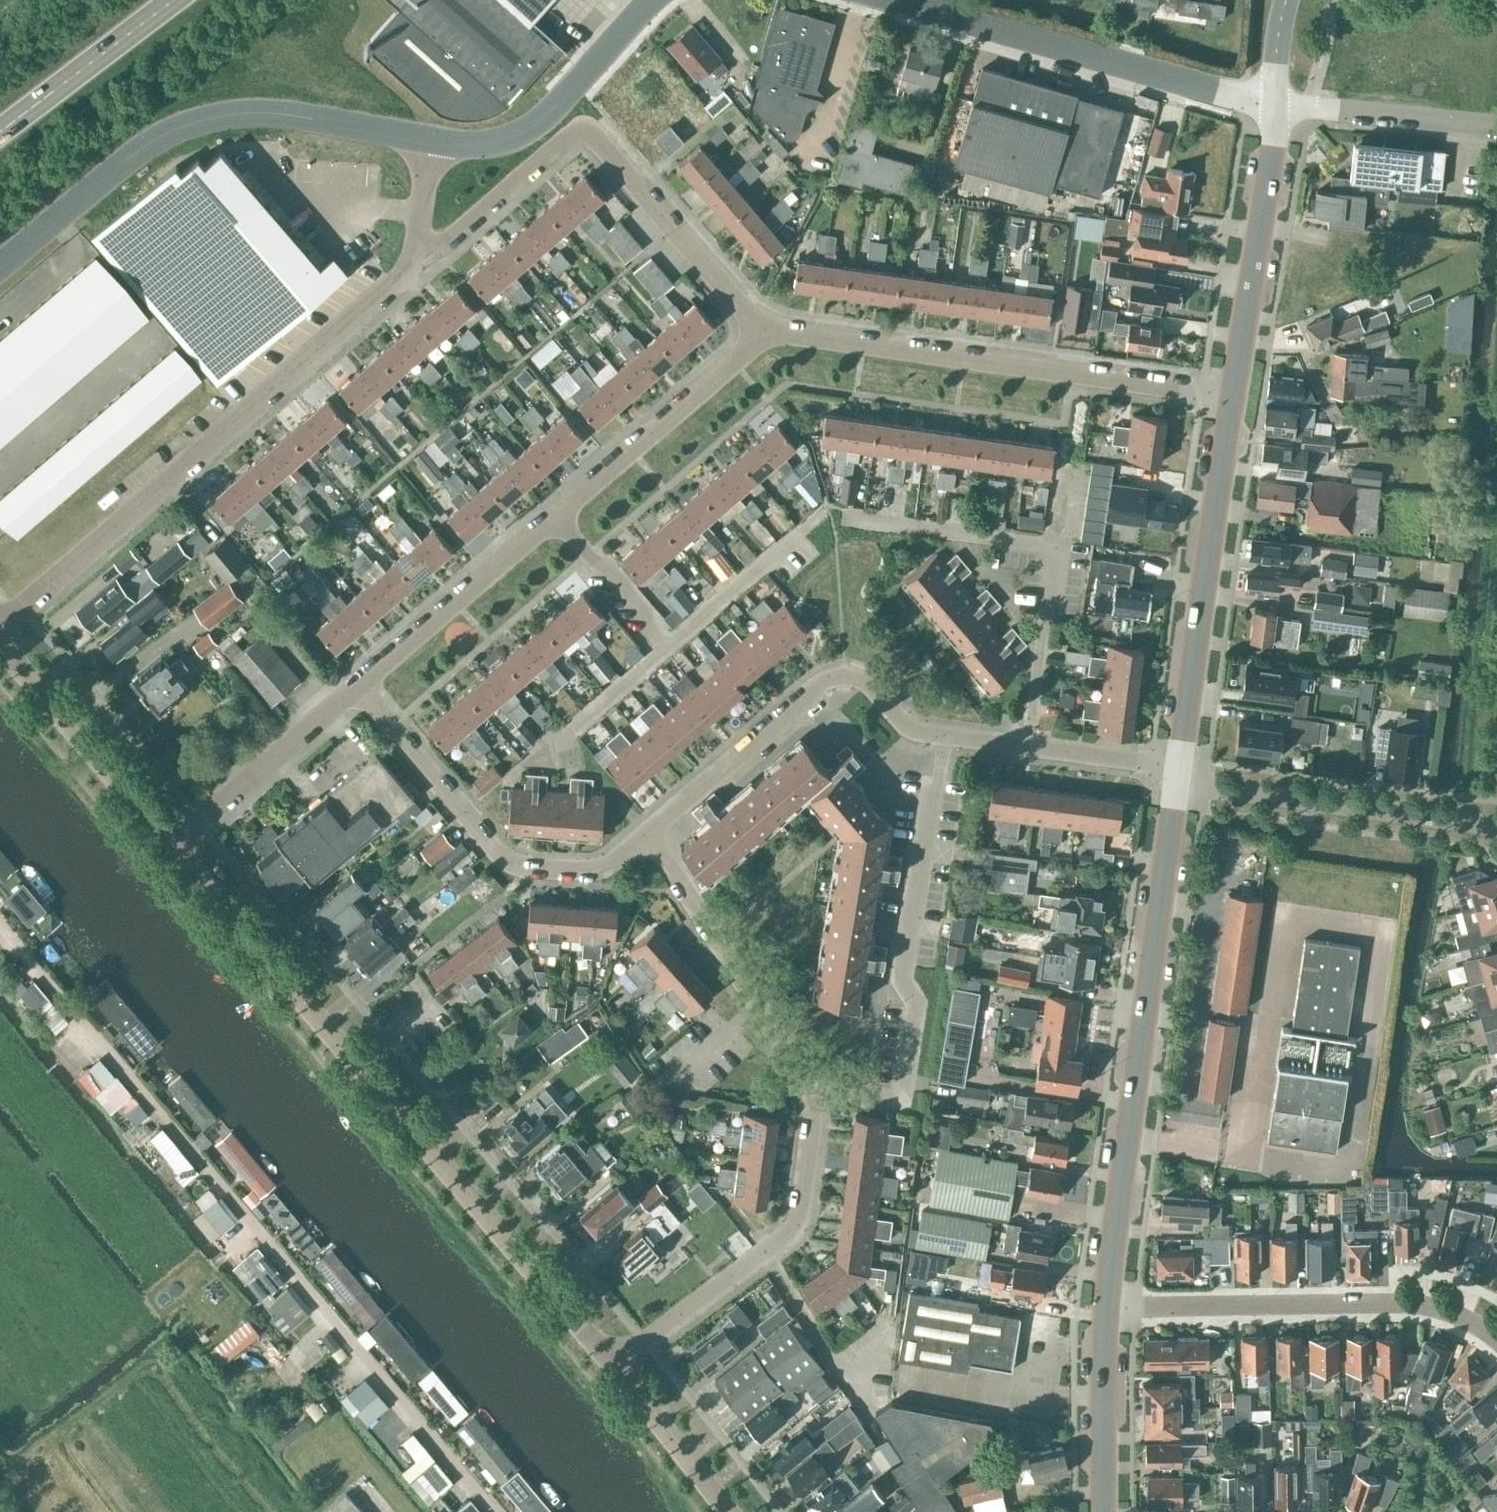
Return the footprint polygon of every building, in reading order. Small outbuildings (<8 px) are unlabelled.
[(399,7),(364,45),(439,111),(453,116),(468,117),(482,115),(496,111),(508,103),(557,49),(531,25),(553,0),(391,0),(399,7)] [(811,95),(830,24),(809,18),(810,13),(802,11),(801,16),(781,10),(753,107),(783,138),(793,139),(801,132),(806,113),(808,111),(810,109),(815,106),(817,104),(819,101),(820,98),(827,100),(827,99),(811,95)] [(720,57),(692,24),(668,44),(697,77),(711,65),(720,76),(729,68),(719,58),(720,57)] [(898,94),(911,97),(910,104),(928,109),(942,56),(910,47),(898,94)] [(1076,94),(982,67),(956,164),(1050,190),(1052,182),(1100,195),(1123,109),(1076,96),(1076,94)] [(714,115),(732,99),(724,90),(706,105),(714,115)] [(697,130),(712,117),(696,97),(689,103),(691,106),(682,112),(697,130)] [(905,192),(914,163),(872,151),(880,124),(854,116),(836,177),(862,185),(864,180),(905,192)] [(670,125),(656,137),(669,152),(683,140),(670,125)] [(1162,153),(1169,130),(1155,126),(1148,149),(1162,153)] [(727,134),(721,127),(708,138),(715,145),(727,134)] [(1416,185),(1436,188),(1441,188),(1444,151),(1354,141),(1350,177),(1350,178),(1365,180),(1389,183),(1393,183),(1398,184),(1416,185)] [(699,147),(678,163),(695,183),(715,166),(699,147)] [(163,175),(92,237),(135,287),(145,298),(178,336),(218,382),(232,371),(309,304),(331,285),(334,282),(347,270),(333,254),(320,266),(222,151),(220,150),(204,164),(198,157),(183,172),(175,165),(163,175)] [(735,171),(741,178),(755,166),(749,159),(735,171)] [(695,183),(712,202),(732,186),(741,178),(735,171),(726,179),(715,166),(695,183)] [(761,173),(755,166),(741,178),(747,185),(761,173)] [(1187,211),(1193,171),(1169,168),(1167,180),(1157,179),(1157,177),(1145,175),(1140,204),(1187,211)] [(585,175),(565,192),(584,213),(591,221),(597,216),(590,207),(603,196),(585,175)] [(1387,202),(1389,183),(1365,180),(1350,178),(1350,177),(1332,175),(1330,190),(1316,189),(1314,213),(1328,214),(1327,224),(1362,228),(1364,217),(1361,217),(1363,200),(1387,202)] [(1398,186),(1397,198),(1435,202),(1436,188),(1416,185),(1398,184),(1398,186)] [(732,186),(712,202),(729,222),(745,209),(749,205),(732,186)] [(578,218),(585,226),(591,221),(584,213),(565,192),(546,209),(564,230),(578,218)] [(788,205),(782,198),(769,210),(775,217),(788,205)] [(729,222),(745,241),(766,225),(775,217),(769,210),(760,217),(749,205),(745,209),(729,222)] [(794,212),(788,205),(775,217),(781,223),(781,224),(794,212)] [(1132,219),(1132,223),(1137,223),(1136,229),(1134,244),(1133,252),(1183,260),(1186,240),(1174,238),(1175,229),(1166,228),(1169,211),(1135,205),(1134,206),(1132,219)] [(546,209),(527,225),(545,246),(564,230),(546,209)] [(1101,240),(1104,218),(1077,214),(1074,236),(1101,240)] [(608,228),(597,216),(591,221),(602,233),(608,228)] [(766,225),(745,241),(762,261),(783,244),(772,231),(781,223),(775,217),(766,225)] [(1009,217),(1007,249),(1033,251),(1035,219),(1009,217)] [(610,244),(627,229),(619,220),(602,234),(610,244)] [(591,221),(585,226),(595,239),(602,233),(591,221)] [(526,263),(545,246),(527,225),(508,242),(526,263)] [(610,244),(618,253),(635,238),(627,229),(610,244)] [(824,251),(827,234),(819,232),(816,250),(824,251)] [(836,235),(827,234),(824,251),(833,253),(836,235)] [(635,238),(618,253),(626,262),(643,247),(635,238)] [(875,259),(878,240),(869,238),(866,257),(875,259)] [(878,240),(875,259),(883,260),(887,241),(878,240)] [(488,258),(524,300),(531,295),(513,274),(526,263),(508,242),(488,258)] [(1099,257),(1116,260),(1118,246),(1101,243),(1099,257)] [(927,266),(930,248),(922,247),(918,264),(927,266)] [(930,248),(927,266),(935,267),(938,250),(930,248)] [(563,267),(569,262),(558,249),(552,254),(563,267)] [(833,253),(824,251),(823,262),(819,290),(845,294),(849,266),(831,264),(833,253)] [(557,272),(563,267),(552,254),(546,260),(557,272)] [(977,273),(979,256),(971,254),(968,272),(977,273)] [(641,280),(658,265),(650,256),(633,271),(641,280)] [(979,256),(977,273),(985,274),(988,257),(979,256)] [(121,288),(94,258),(84,267),(110,297),(121,288)] [(500,285),(518,306),(524,300),(488,258),(468,276),(487,297),(500,285)] [(794,287),(819,290),(823,262),(798,259),(794,287)] [(1162,285),(1162,284),(1150,282),(1153,267),(1108,260),(1105,279),(1130,283),(1126,308),(1157,313),(1158,303),(1175,305),(1178,288),(1162,285)] [(1027,280),(1030,263),(1021,262),(1019,277),(1019,279),(1027,280)] [(1038,264),(1030,263),(1027,280),(1036,281),(1038,264)] [(641,280),(649,289),(666,274),(658,265),(641,280)] [(845,294),(870,297),(874,270),(849,266),(845,294)] [(935,267),(927,266),(925,277),(921,305),(946,308),(950,281),(933,278),(935,267)] [(110,297),(84,267),(73,276),(99,306),(110,297)] [(896,301),(899,273),(874,270),(870,297),(896,301)] [(896,301),(921,305),(925,277),(899,273),(896,301)] [(666,274),(649,289),(657,298),(664,292),(674,283),(666,274)] [(73,276),(63,285),(89,316),(99,306),(73,276)] [(1019,279),(1019,277),(1015,276),(1013,290),(1001,288),(997,315),(1022,319),(1026,292),(1027,280),(1019,279)] [(946,308),(972,312),(975,284),(950,281),(946,308)] [(997,315),(1001,288),(975,284),(972,312),(997,315)] [(78,325),(89,316),(63,285),(52,295),(78,325)] [(1102,290),(1067,285),(1062,325),(1086,328),(1087,315),(1098,317),(1102,290)] [(456,286),(437,303),(455,324),(475,307),(456,286)] [(110,297),(136,327),(147,318),(121,288),(110,297)] [(1448,301),(1447,319),(1470,321),(1472,291),(1448,301)] [(664,292),(657,298),(667,309),(674,303),(664,292)] [(1022,319),(1048,323),(1052,295),(1026,292),(1022,319)] [(1429,292),(1407,301),(1411,310),(1433,300),(1429,292)] [(41,304),(68,334),(78,325),(52,295),(41,304)] [(110,297),(99,306),(126,337),(136,327),(110,297)] [(657,298),(649,303),(660,315),(667,309),(657,298)] [(674,303),(667,309),(676,319),(694,340),(714,323),(695,302),(683,313),(674,303)] [(437,303),(432,307),(418,320),(436,341),(455,324),(437,303)] [(68,334),(41,304),(31,313),(57,343),(68,334)] [(89,316),(115,346),(126,337),(99,306),(89,316)] [(1116,321),(1117,310),(1102,307),(1099,327),(1114,330),(1114,332),(1127,334),(1125,345),(1157,350),(1158,347),(1160,346),(1161,340),(1159,338),(1161,326),(1151,324),(1140,323),(1129,321),(1128,323),(1116,321)] [(1142,312),(1140,323),(1151,324),(1153,314),(1142,312)] [(31,313),(20,322),(46,352),(57,343),(31,313)] [(1307,326),(1317,349),(1365,329),(1358,314),(1336,324),(1332,315),(1307,326)] [(104,355),(115,346),(89,316),(78,325),(104,355)] [(656,336),(675,357),(694,340),(676,319),(656,336)] [(418,320),(398,336),(417,357),(436,341),(418,320)] [(46,352),(20,322),(10,331),(36,361),(46,352)] [(628,342),(635,336),(624,324),(618,330),(628,342)] [(78,325),(68,334),(94,364),(104,355),(78,325)] [(472,344),(478,339),(468,326),(462,332),(472,344)] [(1363,335),(1367,348),(1391,341),(1387,328),(1363,335)] [(622,348),(628,342),(618,330),(611,336),(622,348)] [(10,331),(0,340),(0,341),(25,371),(36,361),(10,331)] [(466,350),(472,344),(462,332),(455,338),(466,350)] [(57,343),(83,373),(94,364),(68,334),(57,343)] [(398,336),(394,340),(379,353),(398,374),(417,357),(398,336)] [(637,353),(655,374),(675,357),(656,336),(644,347),(635,336),(628,342),(637,353)] [(0,341),(0,363),(15,380),(25,371),(0,341)] [(555,341),(531,358),(541,371),(564,354),(555,341)] [(630,358),(618,369),(636,390),(655,374),(637,353),(628,342),(622,348),(630,358)] [(73,382),(83,373),(57,343),(46,352),(73,382)] [(173,349),(162,358),(188,388),(199,379),(173,349)] [(62,392),(73,382),(46,352),(36,361),(62,392)] [(1334,352),(1332,373),(1389,377),(1399,378),(1400,375),(1410,376),(1411,365),(1390,364),(1390,367),(1366,365),(1367,355),(1334,352)] [(360,369),(378,390),(398,374),(379,353),(360,369)] [(590,376),(597,370),(586,357),(579,363),(590,376)] [(188,388),(162,358),(152,367),(178,397),(188,388)] [(435,378),(440,373),(429,360),(424,365),(435,378)] [(62,392),(36,361),(25,371),(51,401),(62,392)] [(4,389),(15,380),(0,363),(0,384),(4,389)] [(584,381),(590,376),(579,363),(573,369),(584,381)] [(428,384),(435,378),(424,365),(417,371),(428,384)] [(167,406),(178,397),(152,367),(141,376),(167,406)] [(394,413),(396,412),(396,411),(385,398),(378,390),(360,369),(340,386),(359,407),(370,397),(388,418),(394,413)] [(597,370),(590,376),(598,386),(617,407),(636,390),(618,369),(605,380),(597,370)] [(41,410),(51,401),(25,371),(15,380),(41,410)] [(1332,373),(1331,394),(1416,400),(1417,379),(1399,378),(1389,377),(1332,373)] [(444,375),(436,382),(445,392),(452,385),(444,375)] [(1316,401),(1308,380),(1303,380),(1303,379),(1270,375),(1267,396),(1316,401)] [(141,376),(131,385),(157,415),(167,406),(141,376)] [(590,376),(584,381),(592,391),(579,403),(597,424),(617,407),(598,386),(590,376)] [(41,410),(15,380),(4,389),(30,419),(41,410)] [(157,415),(131,385),(120,394),(146,425),(157,415)] [(20,428),(30,419),(4,389),(0,392),(0,406),(20,428)] [(396,411),(402,406),(391,393),(385,398),(396,411)] [(120,394),(109,404),(135,434),(146,425),(120,394)] [(350,451),(332,430),(346,418),(328,397),(308,414),(326,436),(333,444),(344,456),(350,451)] [(1267,401),(1264,431),(1293,435),(1293,434),(1302,435),(1301,445),(1334,449),(1335,434),(1311,432),(1314,407),(1297,405),(1297,404),(1267,401)] [(501,402),(494,408),(507,423),(514,417),(501,402)] [(537,422),(543,416),(532,403),(525,409),(537,422)] [(1350,403),(1340,409),(1337,403),(1325,409),(1335,426),(1356,414),(1350,403)] [(125,443),(135,434),(109,404),(99,413),(125,443)] [(20,428),(0,406),(0,427),(9,437),(20,428)] [(530,428),(537,422),(525,409),(518,415),(530,428)] [(114,452),(125,443),(99,413),(88,422),(114,452)] [(394,413),(388,418),(398,429),(403,424),(394,413)] [(1127,458),(1160,462),(1166,418),(1133,413),(1131,426),(1114,424),(1112,443),(1129,445),(1127,458)] [(289,431),(307,452),(326,436),(308,414),(289,431)] [(833,456),(837,457),(837,455),(845,457),(847,445),(851,417),(825,414),(821,442),(835,444),(833,456)] [(545,432),(563,453),(583,436),(565,415),(545,432)] [(845,457),(854,458),(853,461),(857,461),(859,447),(872,449),(876,421),(851,417),(847,445),(845,457)] [(897,452),(901,425),(876,421),(872,449),(897,452)] [(78,431),(104,461),(114,452),(88,422),(78,431)] [(758,440),(776,461),(796,444),(778,423),(758,440)] [(897,452),(923,456),(927,428),(901,425),(897,452)] [(9,437),(0,427),(0,445),(9,437)] [(450,427),(444,432),(455,445),(461,440),(450,427)] [(948,460),(952,432),(927,428),(923,456),(948,460)] [(408,430),(403,435),(415,449),(420,444),(408,430)] [(67,440),(93,470),(104,461),(78,431),(67,440)] [(311,485),(293,464),(307,452),(289,431),(269,448),(288,469),(295,477),(306,490),(311,485)] [(445,452),(455,445),(444,432),(435,439),(445,452)] [(563,453),(545,432),(526,448),(544,469),(563,453)] [(948,460),(974,463),(978,436),(952,432),(948,460)] [(544,469),(526,448),(516,456),(508,447),(506,449),(494,436),(488,441),(499,455),(507,465),(525,486),(544,469)] [(999,467),(1003,439),(978,436),(974,463),(999,467)] [(999,467),(1024,470),(1028,443),(1003,439),(999,467)] [(67,440),(56,449),(83,480),(93,470),(67,440)] [(776,461),(758,440),(738,457),(757,478),(776,461)] [(481,447),(492,461),(499,455),(488,441),(481,447)] [(1050,474),(1054,446),(1028,443),(1024,470),(1050,474)] [(1264,443),(1261,466),(1300,470),(1301,459),(1326,462),(1327,449),(1264,443)] [(326,450),(337,462),(344,456),(333,444),(326,450)] [(288,469),(269,448),(250,464),(268,486),(288,469)] [(350,451),(344,456),(351,464),(360,456),(353,448),(350,451)] [(72,489),(83,480),(56,449),(46,459),(72,489)] [(834,473),(843,474),(845,457),(837,455),(837,457),(834,473)] [(738,457),(719,474),(737,495),(757,478),(738,457)] [(845,457),(843,474),(851,475),(853,461),(854,458),(845,457)] [(46,459),(35,468),(61,498),(72,489),(46,459)] [(1089,461),(1088,472),(1111,476),(1112,464),(1089,461)] [(893,481),(896,464),(887,463),(885,480),(893,481)] [(231,481),(267,523),(273,518),(255,497),(268,486),(250,464),(231,481)] [(896,464),(893,481),(902,482),(904,465),(896,464)] [(487,482),(506,503),(525,486),(507,465),(487,482)] [(795,484),(802,478),(791,465),(784,471),(795,484)] [(1352,467),(1351,481),(1380,484),(1381,470),(1352,467)] [(51,507),(61,498),(35,468),(25,477),(51,507)] [(814,468),(805,476),(822,497),(823,496),(814,468)] [(448,475),(459,489),(468,498),(486,520),(506,503),(487,482),(478,490),(472,483),(466,483),(455,470),(448,475)] [(789,489),(795,484),(784,471),(778,476),(789,489)] [(945,488),(947,472),(939,471),(937,487),(945,488)] [(947,472),(945,488),(953,490),(956,473),(947,472)] [(1088,472),(1086,484),(1109,487),(1111,476),(1088,472)] [(834,473),(833,480),(842,481),(843,476),(843,474),(834,473)] [(739,510),(741,508),(746,504),(737,495),(719,474),(700,490),(718,511),(731,500),(739,510)] [(441,482),(452,495),(459,489),(448,475),(441,482)] [(812,505),(822,497),(805,476),(795,484),(812,505)] [(840,501),(854,503),(857,478),(843,476),(842,481),(840,501)] [(51,507),(25,477),(14,486),(40,516),(51,507)] [(295,477),(287,483),(298,496),(306,490),(295,477)] [(1294,482),(1259,478),(1256,502),(1292,506),(1293,493),(1310,495),(1306,527),(1375,534),(1379,486),(1295,477),(1294,482)] [(994,496),(997,479),(988,478),(986,495),(994,496)] [(997,479),(994,496),(1002,497),(1005,480),(997,479)] [(242,508),(260,529),(267,523),(231,481),(211,498),(219,508),(229,519),(229,520),(242,508)] [(1139,523),(1172,528),(1176,504),(1135,497),(1136,487),(1113,483),(1109,508),(1130,511),(1130,509),(1141,511),(1139,523)] [(1086,484),(1084,495),(1107,499),(1109,487),(1086,484)] [(1045,504),(1048,486),(1038,485),(1036,502),(1045,504)] [(3,495),(30,525),(40,516),(14,486),(3,495)] [(700,490),(680,507),(699,528),(718,511),(700,490)] [(3,495),(0,498),(0,513),(19,535),(30,525),(3,495)] [(1084,495),(1083,507),(1106,510),(1107,499),(1084,495)] [(746,504),(757,517),(765,510),(754,497),(746,504)] [(448,515),(466,537),(486,520),(468,498),(448,515)] [(1447,530),(1450,501),(1431,499),(1423,557),(1446,560),(1450,531),(1447,530)] [(752,521),(757,517),(746,504),(741,508),(752,521)] [(394,507),(387,512),(395,521),(401,516),(394,507)] [(680,507),(665,520),(661,524),(679,545),(699,528),(680,507)] [(1083,507),(1081,518),(1104,522),(1106,510),(1083,507)] [(219,508),(213,513),(223,524),(229,519),(219,508)] [(308,513),(298,521),(312,537),(322,529),(308,513)] [(1019,514),(1017,526),(1042,530),(1044,518),(1019,514)] [(395,521),(433,565),(453,548),(434,527),(421,538),(401,516),(395,521)] [(1081,518),(1079,530),(1102,533),(1104,522),(1081,518)] [(395,561),(413,582),(433,565),(395,521),(388,527),(408,550),(395,561)] [(661,524),(642,540),(660,561),(679,545),(661,524)] [(197,529),(182,542),(193,554),(208,542),(197,529)] [(1102,533),(1079,530),(1078,541),(1101,545),(1102,533)] [(707,537),(718,550),(726,544),(715,531),(707,537)] [(702,542),(713,555),(718,550),(707,537),(702,542)] [(224,581),(246,564),(224,538),(203,555),(224,581)] [(1252,538),(1250,559),(1288,563),(1289,559),(1309,561),(1311,544),(1252,538)] [(145,567),(114,593),(107,586),(100,593),(99,592),(77,611),(91,629),(114,610),(118,615),(158,582),(157,582),(189,555),(177,540),(145,567)] [(653,574),(657,579),(661,576),(672,589),(679,583),(668,571),(660,561),(642,540),(622,557),(644,582),(653,574)] [(376,577),(394,599),(413,582),(395,561),(386,569),(378,560),(375,562),(364,549),(357,555),(368,568),(376,577)] [(723,576),(733,567),(720,551),(710,560),(723,576)] [(906,579),(921,598),(964,561),(957,552),(945,562),(936,553),(906,579)] [(361,574),(368,568),(357,555),(350,561),(361,574)] [(1347,560),(1323,557),(1321,575),(1345,578),(1347,560)] [(1088,573),(1096,575),(1094,584),(1099,585),(1098,593),(1113,595),(1111,611),(1147,616),(1151,591),(1126,586),(1130,565),(1090,558),(1088,573)] [(971,569),(964,561),(921,598),(936,615),(967,588),(959,579),(971,569)] [(1443,580),(1442,590),(1449,591),(1457,592),(1459,576),(1460,577),(1461,577),(1463,562),(1461,562),(1449,561),(1447,580),(1443,580)] [(679,584),(686,579),(674,565),(668,571),(679,583),(679,584)] [(299,567),(293,572),(300,579),(305,575),(299,567)] [(285,569),(275,577),(282,585),(292,577),(285,569)] [(1248,572),(1245,591),(1277,595),(1279,585),(1298,587),(1299,574),(1280,571),(1279,576),(1248,572)] [(318,587),(310,577),(308,574),(300,580),(312,593),(318,587)] [(356,594),(375,615),(394,599),(376,577),(356,594)] [(206,629),(242,600),(227,581),(191,609),(206,629)] [(318,587),(355,632),(375,615),(356,594),(347,602),(338,592),(336,594),(325,582),(318,587)] [(1385,584),(1384,594),(1394,596),(1396,586),(1385,584)] [(1450,592),(1410,585),(1405,610),(1445,617),(1450,592)] [(131,617),(101,641),(116,659),(146,634),(144,632),(149,628),(144,622),(167,604),(153,587),(126,610),(131,617)] [(317,628),(336,649),(355,632),(318,587),(312,593),(323,606),(322,607),(331,616),(317,628)] [(683,614),(695,605),(679,587),(668,596),(683,614)] [(974,597),(967,588),(936,615),(951,632),(994,595),(986,587),(974,597)] [(1341,609),(1343,593),(1318,590),(1316,606),(1341,609)] [(581,592),(562,609),(580,630),(588,639),(596,632),(594,630),(605,620),(581,592)] [(1001,604),(994,595),(951,632),(966,649),(961,653),(962,654),(993,628),(998,624),(989,614),(1001,604)] [(757,604),(790,643),(807,628),(785,603),(775,611),(764,598),(757,604)] [(735,602),(730,606),(737,614),(742,610),(735,602)] [(751,631),(774,656),(790,643),(757,604),(749,611),(760,624),(751,631)] [(1316,608),(1314,625),(1366,632),(1368,616),(1316,608)] [(583,645),(584,644),(583,643),(588,639),(580,630),(562,609),(543,626),(561,647),(574,636),(583,645)] [(1276,612),(1254,609),(1250,638),(1272,641),(1272,640),(1276,641),(1276,643),(1297,646),(1300,620),(1275,617),(1276,612)] [(524,642),(561,686),(569,679),(550,657),(561,647),(543,626),(524,642)] [(724,632),(757,671),(774,656),(751,631),(742,639),(731,626),(724,632)] [(962,654),(977,671),(1019,634),(1012,626),(1000,636),(993,628),(962,654)] [(588,639),(599,652),(608,644),(596,632),(588,639)] [(719,659),(741,685),(757,671),(724,632),(717,639),(728,652),(719,659)] [(201,657),(216,644),(207,634),(192,646),(201,657)] [(271,704),(300,679),(261,634),(232,659),(271,704)] [(1027,643),(1019,634),(977,671),(992,689),(1023,663),(1015,653),(1027,643)] [(583,643),(595,656),(599,652),(588,639),(583,643)] [(537,668),(557,690),(561,686),(524,642),(504,659),(522,680),(537,668)] [(1066,649),(1065,661),(1089,664),(1139,671),(1142,649),(1109,644),(1107,657),(1090,654),(1090,652),(1066,649)] [(706,678),(728,704),(745,689),(741,685),(719,659),(712,651),(704,657),(715,670),(706,678)] [(604,681),(617,670),(602,652),(589,664),(604,681)] [(132,678),(159,712),(189,688),(177,675),(187,667),(180,657),(170,665),(161,654),(132,678)] [(485,675),(503,697),(522,680),(504,659),(485,675)] [(1420,660),(1418,678),(1449,681),(1451,664),(1420,660)] [(1137,692),(1139,671),(1089,664),(1088,674),(1105,676),(1103,688),(1137,692)] [(1304,715),(1307,693),(1291,691),(1294,671),(1245,665),(1241,694),(1294,701),(1292,713),(1304,715)] [(697,686),(686,673),(679,679),(712,718),(728,704),(706,678),(697,686)] [(484,713),(492,706),(496,703),(504,712),(505,710),(517,723),(522,718),(511,706),(503,697),(485,675),(466,692),(484,713)] [(712,718),(679,679),(671,685),(682,699),(673,706),(695,732),(712,718)] [(1426,684),(1425,695),(1436,697),(1435,701),(1448,703),(1450,691),(1451,687),(1438,685),(1426,684)] [(567,716),(580,705),(564,687),(551,698),(567,716)] [(1085,697),(1084,707),(1134,713),(1137,692),(1103,688),(1102,700),(1085,697)] [(491,747),(471,724),(484,713),(466,692),(447,709),(484,752),(491,747)] [(1061,693),(1059,704),(1074,706),(1075,695),(1061,693)] [(511,706),(522,718),(530,712),(518,699),(511,706)] [(653,701),(646,707),(679,746),(695,732),(673,706),(664,714),(653,701)] [(679,746),(646,707),(639,714),(650,727),(641,734),(663,760),(679,746)] [(1131,736),(1134,713),(1084,707),(1082,716),(1099,719),(1098,731),(1131,736)] [(478,758),(484,752),(447,709),(427,725),(445,747),(459,735),(478,758)] [(1317,742),(1320,720),(1291,716),(1289,730),(1283,729),(1283,728),(1239,722),(1235,750),(1279,756),(1282,736),(1289,736),(1288,738),(1317,742)] [(538,738),(523,721),(512,730),(527,747),(538,738)] [(1354,725),(1352,736),(1361,738),(1363,726),(1354,725)] [(1417,775),(1422,733),(1379,727),(1375,758),(1387,760),(1386,771),(1417,775)] [(663,760),(641,734),(632,742),(620,729),(613,735),(646,774),(663,760)] [(646,774),(613,735),(606,742),(617,755),(607,763),(629,788),(646,774)] [(803,740),(680,846),(707,877),(830,771),(803,740)] [(849,768),(860,758),(853,750),(841,760),(849,768)] [(413,797),(376,752),(277,834),(271,826),(253,841),(264,855),(257,861),(268,874),(266,875),(272,883),(274,881),(286,895),(309,876),(313,882),(413,797)] [(484,790),(503,774),(494,763),(475,779),(484,790)] [(841,831),(873,804),(841,768),(810,795),(841,831)] [(511,787),(508,828),(532,829),(536,773),(525,772),(524,788),(511,787)] [(532,829),(555,831),(558,790),(546,790),(548,774),(536,773),(532,829)] [(555,831),(578,833),(582,777),(571,776),(569,791),(558,790),(555,831)] [(582,777),(578,833),(602,835),(605,794),(592,793),(593,777),(582,777)] [(1008,835),(1015,785),(993,782),(989,815),(1001,817),(999,834),(1001,834),(1000,843),(1007,844),(1008,835)] [(1020,820),(1032,821),(1036,788),(1015,785),(1008,835),(1018,837),(1020,820)] [(1058,791),(1036,788),(1032,821),(1044,823),(1042,840),(1051,841),(1058,791)] [(1063,825),(1075,827),(1079,793),(1058,791),(1051,841),(1061,842),(1063,825)] [(1101,796),(1079,793),(1075,827),(1087,828),(1084,845),(1094,847),(1101,796)] [(1106,831),(1118,832),(1122,799),(1101,796),(1094,847),(1103,848),(1106,831)] [(716,808),(707,797),(699,804),(708,815),(716,808)] [(879,872),(881,861),(887,821),(880,812),(872,819),(868,817),(845,836),(843,836),(832,905),(872,911),(879,872)] [(432,863),(454,846),(443,832),(421,850),(432,863)] [(1040,854),(1050,856),(1051,845),(1052,843),(1042,842),(1040,854)] [(3,888),(20,874),(0,851),(0,884),(3,888)] [(989,868),(993,868),(990,887),(1026,892),(1030,857),(991,852),(989,868)] [(879,872),(899,875),(900,864),(881,861),(879,872)] [(471,864),(447,883),(457,894),(480,875),(471,864)] [(1452,875),(1461,910),(1496,900),(1496,876),(1483,880),(1479,868),(1452,875)] [(352,872),(311,906),(325,923),(365,887),(352,872)] [(374,880),(365,887),(325,923),(339,939),(370,912),(362,902),(365,899),(367,901),(381,889),(374,880)] [(27,882),(9,898),(46,939),(63,923),(27,882)] [(1091,894),(1077,892),(1077,895),(1066,894),(1066,896),(1041,892),(1039,902),(1054,905),(1051,920),(1098,927),(1098,924),(1101,925),(1103,912),(1100,912),(1102,899),(1091,898),(1091,894)] [(1262,897),(1229,892),(1212,1004),(1245,1009),(1262,897)] [(1461,910),(1467,931),(1455,934),(1459,948),(1469,945),(1488,940),(1496,937),(1496,933),(1495,924),(1496,923),(1496,900),(1461,910)] [(540,936),(539,953),(548,954),(552,903),(530,901),(527,935),(540,936)] [(372,914),(342,941),(356,957),(399,921),(410,912),(402,903),(380,923),(372,914)] [(574,905),(552,903),(548,954),(558,954),(559,937),(571,938),(574,905)] [(595,906),(574,905),(571,938),(583,939),(582,956),(591,957),(595,906)] [(833,999),(831,1010),(860,1015),(862,1003),(858,1002),(864,962),(866,951),(872,911),(832,905),(817,996),(833,999)] [(617,908),(595,906),(591,957),(601,957),(602,940),(615,941),(617,908)] [(410,912),(399,921),(404,927),(415,918),(410,912)] [(480,931),(512,971),(519,965),(509,951),(519,943),(498,917),(480,931)] [(399,921),(356,957),(370,973),(400,946),(393,938),(404,927),(399,921)] [(625,970),(631,977),(669,943),(654,927),(629,949),(638,959),(625,970)] [(494,963),(504,976),(512,971),(480,931),(463,944),(484,970),(494,963)] [(1037,954),(1040,939),(1020,936),(1017,951),(1037,954)] [(1040,945),(1039,955),(1095,964),(1098,943),(1067,938),(1065,949),(1040,945)] [(1282,1026),(1276,1065),(1279,1065),(1267,1140),(1336,1150),(1347,1075),(1350,1076),(1356,1037),(1347,1036),(1360,946),(1305,938),(1291,1028),(1282,1026)] [(1468,983),(1486,978),(1496,975),(1496,951),(1492,953),(1488,940),(1469,945),(1472,957),(1461,959),(1468,983)] [(958,963),(960,963),(963,943),(949,941),(946,960),(945,960),(943,970),(957,972),(958,963)] [(651,973),(659,982),(683,959),(669,943),(631,977),(638,984),(651,973)] [(446,957),(478,997),(485,991),(475,978),(484,970),(463,944),(446,957)] [(886,954),(866,951),(864,962),(884,965),(886,954)] [(1039,955),(1036,977),(1061,980),(1092,985),(1095,964),(1039,955)] [(460,989),(470,1003),(478,997),(446,957),(429,971),(449,997),(460,989)] [(654,1002),(660,1009),(698,976),(683,959),(659,982),(667,991),(654,1002)] [(1027,985),(1030,970),(999,964),(996,979),(1027,985)] [(547,971),(535,971),(539,984),(546,984),(547,971)] [(1468,983),(1466,983),(1481,1017),(1496,1012),(1496,975),(1486,978),(1468,983)] [(713,992),(698,976),(660,1009),(667,1016),(679,1005),(688,1014),(690,1012),(699,1005),(713,992)] [(49,998),(35,980),(24,989),(37,1006),(49,998)] [(107,980),(89,996),(141,1056),(159,1040),(107,980)] [(533,982),(526,987),(530,994),(537,988),(533,982)] [(961,1081),(979,992),(954,987),(937,1077),(961,1081)] [(1071,1058),(1080,999),(1049,994),(1042,1041),(1035,1040),(1033,1059),(1038,1060),(1035,1081),(1077,1087),(1081,1060),(1071,1058)] [(68,1021),(51,1000),(38,1010),(56,1031),(68,1021)] [(699,1005),(690,1012),(696,1018),(704,1011),(699,1005)] [(1036,1031),(1038,1013),(1013,1010),(1011,1029),(1036,1031)] [(1481,1017),(1490,1051),(1496,1049),(1496,1012),(1481,1017)] [(514,1043),(531,1028),(519,1014),(502,1029),(514,1043)] [(1227,1098),(1238,1022),(1209,1018),(1198,1093),(1227,1098)] [(550,1035),(536,1046),(542,1053),(544,1055),(550,1063),(552,1062),(572,1046),(574,1045),(588,1035),(577,1021),(564,1032),(561,1027),(550,1035)] [(630,1063),(617,1074),(625,1084),(639,1073),(630,1063)] [(79,1075),(94,1094),(104,1086),(88,1067),(79,1075)] [(180,1074),(167,1086),(206,1130),(219,1118),(180,1074)] [(626,1111),(644,1098),(635,1085),(616,1098),(626,1111)] [(956,1101),(988,1106),(990,1091),(958,1085),(956,1101)] [(520,1107),(503,1122),(514,1135),(511,1137),(523,1151),(558,1121),(567,1112),(553,1096),(545,1087),(521,1108),(520,1107)] [(1024,1116),(1069,1124),(1070,1117),(1072,1117),(1073,1108),(1072,1108),(1073,1101),(1014,1091),(1012,1102),(1026,1104),(1024,1116)] [(933,1098),(931,1106),(943,1108),(944,1100),(933,1098)] [(139,1104),(127,1113),(136,1125),(148,1115),(139,1104)] [(1446,1130),(1439,1105),(1423,1110),(1430,1135),(1446,1130)] [(725,1123),(724,1132),(774,1139),(777,1117),(744,1112),(742,1125),(725,1123)] [(903,1143),(904,1134),(887,1131),(889,1119),(855,1114),(852,1137),(903,1143)] [(669,1116),(668,1125),(680,1126),(681,1117),(669,1116)] [(949,1145),(953,1125),(931,1121),(927,1141),(949,1145)] [(1034,1143),(1031,1156),(1065,1162),(1068,1140),(1021,1131),(1022,1128),(1001,1125),(999,1137),(1034,1143)] [(187,1183),(199,1173),(163,1129),(150,1140),(187,1183)] [(215,1142),(260,1194),(274,1181),(230,1129),(215,1142)] [(550,1174),(552,1177),(574,1157),(585,1148),(571,1132),(536,1163),(538,1164),(537,1168),(542,1174),(546,1174),(547,1176),(550,1174)] [(740,1144),(738,1156),(772,1160),(774,1139),(724,1132),(723,1142),(740,1144)] [(901,1153),(903,1143),(852,1137),(850,1158),(883,1162),(884,1150),(901,1153)] [(591,1143),(585,1148),(574,1157),(552,1177),(555,1180),(553,1182),(554,1183),(554,1187),(559,1193),(563,1193),(564,1195),(588,1173),(587,1172),(604,1158),(591,1143)] [(1061,1172),(1030,1167),(1030,1171),(1016,1169),(1017,1162),(937,1147),(927,1202),(1009,1217),(1015,1182),(1027,1184),(1026,1192),(1057,1198),(1058,1194),(1060,1192),(1061,1186),(1059,1183),(1061,1172)] [(720,1166),(718,1175),(769,1182),(772,1160),(738,1156),(737,1168),(720,1166)] [(883,1162),(850,1158),(847,1179),(897,1186),(898,1177),(881,1174),(883,1162)] [(766,1204),(769,1182),(718,1175),(717,1185),(734,1187),(733,1200),(766,1204)] [(896,1196),(897,1186),(847,1179),(844,1201),(877,1205),(879,1193),(896,1196)] [(699,1180),(687,1191),(703,1209),(715,1199),(699,1180)] [(638,1197),(647,1208),(648,1207),(666,1193),(657,1181),(638,1197)] [(1486,1182),(1485,1201),(1496,1202),(1496,1183),(1486,1182)] [(592,1232),(596,1232),(599,1235),(622,1215),(634,1204),(621,1189),(618,1192),(611,1184),(592,1200),(594,1203),(581,1214),(589,1223),(588,1227),(592,1232)] [(274,1188),(262,1198),(309,1255),(321,1245),(274,1188)] [(1388,1188),(1372,1188),(1372,1212),(1388,1212),(1388,1188)] [(1390,1234),(1394,1234),(1394,1250),(1404,1250),(1406,1253),(1415,1253),(1416,1250),(1418,1250),(1418,1220),(1418,1206),(1407,1206),(1406,1188),(1389,1188),(1389,1220),(1390,1234)] [(253,1190),(244,1198),(252,1208),(261,1200),(258,1197),(253,1190)] [(1288,1191),(1288,1211),(1304,1211),(1304,1191),(1288,1191)] [(1326,1211),(1337,1211),(1337,1191),(1325,1191),(1326,1211)] [(621,1262),(619,1263),(631,1278),(664,1250),(655,1239),(666,1229),(669,1232),(682,1221),(661,1197),(666,1193),(648,1207),(647,1208),(652,1213),(624,1239),(628,1244),(615,1255),(621,1262)] [(1425,1204),(1425,1234),(1429,1234),(1427,1242),(1436,1244),(1447,1195),(1437,1193),(1434,1204),(1425,1204)] [(1163,1195),(1161,1218),(1178,1219),(1178,1222),(1192,1224),(1193,1219),(1207,1220),(1208,1199),(1194,1198),(1163,1195)] [(220,1198),(203,1212),(212,1223),(229,1209),(220,1198)] [(1220,1221),(1221,1201),(1209,1200),(1208,1220),(1220,1221)] [(877,1205),(844,1201),(841,1222),(891,1229),(893,1219),(876,1217),(877,1205)] [(262,1202),(253,1209),(262,1219),(270,1211),(262,1202)] [(1454,1258),(1462,1260),(1468,1234),(1488,1239),(1494,1216),(1480,1212),(1453,1206),(1448,1224),(1447,1224),(1440,1255),(1443,1256),(1444,1259),(1451,1260),(1454,1258)] [(986,1216),(986,1220),(922,1209),(915,1246),(985,1259),(991,1226),(1000,1227),(1001,1219),(986,1216)] [(1321,1273),(1333,1272),(1332,1220),(1321,1220),(1322,1237),(1307,1237),(1307,1273),(1311,1273),(1313,1275),(1319,1275),(1321,1273)] [(1286,1273),(1297,1273),(1297,1221),(1286,1221),(1286,1237),(1271,1237),(1271,1273),(1275,1273),(1277,1276),(1283,1275),(1286,1273)] [(1342,1239),(1342,1241),(1346,1241),(1346,1250),(1346,1257),(1346,1261),(1346,1274),(1363,1274),(1371,1274),(1371,1255),(1377,1255),(1377,1241),(1377,1229),(1354,1230),(1354,1229),(1354,1221),(1342,1221),(1342,1229),(1342,1239)] [(890,1238),(891,1229),(841,1222),(838,1246),(871,1250),(873,1236),(890,1238)] [(1020,1224),(1007,1222),(1003,1247),(1015,1249),(1014,1254),(1046,1259),(1047,1257),(1050,1255),(1051,1247),(1049,1245),(1051,1234),(1019,1229),(1020,1224)] [(1229,1223),(1206,1224),(1206,1238),(1229,1237),(1229,1223)] [(1496,1279),(1496,1225),(1490,1240),(1492,1241),(1478,1269),(1496,1279)] [(1254,1274),(1259,1274),(1258,1257),(1261,1257),(1261,1233),(1249,1233),(1249,1229),(1235,1229),(1235,1233),(1235,1258),(1238,1258),(1238,1274),(1242,1274),(1246,1276),(1251,1276),(1254,1274)] [(1192,1249),(1157,1249),(1157,1260),(1155,1261),(1155,1270),(1158,1272),(1158,1275),(1179,1274),(1179,1277),(1189,1277),(1189,1274),(1193,1274),(1210,1274),(1209,1262),(1229,1261),(1229,1237),(1206,1238),(1191,1238),(1192,1249)] [(871,1250),(838,1246),(836,1257),(858,1283),(868,1275),(885,1277),(886,1267),(869,1265),(871,1250)] [(315,1260),(366,1321),(382,1308),(330,1247),(315,1260)] [(946,1255),(912,1249),(906,1280),(925,1283),(928,1268),(944,1270),(946,1255)] [(847,1291),(858,1283),(836,1257),(819,1270),(850,1310),(858,1305),(847,1291)] [(273,1265),(248,1285),(261,1300),(285,1280),(273,1265)] [(1043,1282),(1045,1271),(1012,1266),(1011,1270),(990,1266),(987,1283),(1008,1287),(1008,1290),(1041,1296),(1042,1292),(1044,1291),(1045,1285),(1043,1282)] [(842,1316),(850,1310),(819,1270),(801,1283),(822,1310),(832,1302),(842,1316)] [(296,1297),(288,1286),(270,1300),(278,1311),(296,1297)] [(1012,1369),(1020,1316),(976,1309),(977,1303),(910,1292),(898,1358),(968,1370),(969,1362),(1012,1369)] [(718,1327),(693,1348),(710,1370),(739,1346),(731,1336),(740,1328),(750,1320),(736,1302),(726,1311),(730,1315),(717,1326),(718,1327)] [(782,1304),(757,1324),(766,1336),(792,1316),(782,1304)] [(385,1312),(370,1324),(414,1377),(429,1365),(385,1312)] [(253,1315),(248,1319),(256,1330),(262,1326),(253,1315)] [(834,1390),(820,1372),(822,1371),(816,1363),(818,1362),(787,1322),(715,1379),(745,1419),(761,1439),(786,1419),(779,1410),(797,1396),(794,1392),(804,1384),(819,1402),(834,1390)] [(1370,1369),(1370,1336),(1365,1336),(1363,1334),(1356,1334),(1354,1336),(1349,1336),(1349,1347),(1347,1347),(1348,1368),(1346,1368),(1347,1387),(1359,1387),(1359,1369),(1370,1369)] [(1399,1353),(1399,1336),(1396,1336),(1394,1334),(1388,1334),(1385,1336),(1377,1336),(1377,1368),(1375,1368),(1376,1391),(1388,1391),(1388,1368),(1402,1368),(1401,1353),(1399,1353)] [(1277,1336),(1278,1369),(1291,1368),(1291,1385),(1295,1385),(1295,1387),(1304,1387),(1304,1368),(1302,1368),(1301,1335),(1277,1336)] [(1333,1337),(1332,1335),(1322,1335),(1321,1337),(1312,1337),(1312,1345),(1310,1345),(1311,1385),(1324,1385),(1324,1368),(1336,1368),(1336,1337),(1333,1337)] [(1267,1366),(1267,1336),(1242,1336),(1242,1367),(1257,1367),(1258,1383),(1269,1383),(1269,1366),(1267,1366)] [(1209,1365),(1208,1337),(1148,1338),(1144,1342),(1144,1366),(1178,1365),(1190,1365),(1209,1365)] [(1406,1404),(1403,1414),(1412,1416),(1420,1421),(1430,1406),(1420,1399),(1422,1389),(1423,1384),(1426,1372),(1438,1377),(1449,1348),(1447,1347),(1446,1344),(1437,1341),(1435,1342),(1426,1339),(1424,1347),(1422,1346),(1414,1368),(1406,1404)] [(1455,1383),(1444,1397),(1454,1405),(1465,1391),(1470,1395),(1488,1374),(1467,1357),(1449,1378),(1455,1383)] [(431,1367),(417,1379),(455,1422),(469,1410),(431,1367)] [(1194,1374),(1177,1374),(1177,1382),(1178,1382),(1178,1383),(1194,1382),(1194,1374)] [(1142,1394),(1145,1396),(1145,1408),(1199,1407),(1199,1396),(1179,1396),(1178,1383),(1178,1382),(1177,1382),(1144,1382),(1144,1386),(1142,1388),(1142,1394)] [(1463,1414),(1455,1420),(1461,1428),(1479,1413),(1487,1423),(1496,1415),(1496,1384),(1472,1404),(1471,1403),(1461,1411),(1463,1414)] [(1233,1391),(1203,1392),(1204,1408),(1221,1407),(1234,1406),(1233,1391)] [(387,1405),(377,1393),(359,1408),(369,1420),(387,1405)] [(1250,1393),(1233,1394),(1234,1406),(1234,1419),(1250,1419),(1250,1393)] [(937,1480),(999,1433),(989,1420),(891,1401),(875,1412),(889,1434),(904,1456),(889,1466),(914,1504),(906,1511),(961,1511),(937,1480)] [(1392,1401),(1389,1411),(1403,1414),(1406,1404),(1392,1401)] [(848,1404),(828,1420),(836,1431),(855,1415),(856,1414),(848,1404)] [(1234,1419),(1234,1406),(1221,1407),(1222,1436),(1234,1436),(1234,1419)] [(1145,1408),(1145,1418),(1143,1420),(1143,1426),(1145,1429),(1146,1432),(1179,1432),(1179,1417),(1200,1416),(1199,1407),(1145,1408)] [(473,1414),(457,1427),(499,1478),(515,1465),(473,1414)] [(811,1455),(788,1474),(803,1493),(827,1473),(819,1464),(826,1458),(825,1457),(863,1425),(855,1415),(836,1431),(830,1436),(809,1453),(811,1455)] [(1431,1415),(1420,1425),(1430,1437),(1441,1428),(1431,1415)] [(1290,1455),(1303,1455),(1301,1417),(1282,1418),(1283,1431),(1290,1431),(1290,1455)] [(1254,1422),(1255,1444),(1271,1444),(1270,1421),(1254,1422)] [(786,1471),(815,1447),(828,1437),(820,1428),(812,1434),(805,1426),(771,1454),(786,1471)] [(1474,1450),(1481,1459),(1496,1446),(1496,1431),(1474,1450)] [(429,1452),(413,1433),(402,1442),(419,1461),(429,1452)] [(887,1464),(900,1456),(887,1436),(874,1444),(887,1464)] [(1144,1458),(1146,1460),(1146,1463),(1162,1463),(1162,1465),(1182,1464),(1182,1454),(1206,1453),(1206,1441),(1162,1442),(1162,1443),(1146,1444),(1146,1447),(1144,1449),(1144,1458)] [(1217,1452),(1217,1441),(1206,1442),(1207,1452),(1217,1452)] [(1454,1461),(1467,1450),(1460,1442),(1447,1453),(1454,1461)] [(1305,1462),(1314,1462),(1314,1457),(1314,1443),(1305,1444),(1305,1462)] [(1030,1454),(1029,1449),(1012,1454),(1016,1469),(1031,1465),(1035,1479),(1068,1471),(1062,1445),(1030,1454)] [(1315,1501),(1317,1501),(1320,1503),(1326,1503),(1328,1501),(1339,1501),(1339,1486),(1341,1486),(1340,1448),(1330,1448),(1331,1457),(1314,1457),(1314,1462),(1315,1501)] [(1380,1479),(1365,1474),(1371,1456),(1358,1451),(1352,1470),(1356,1471),(1346,1502),(1356,1506),(1358,1509),(1364,1511),(1367,1509),(1370,1510),(1373,1501),(1385,1504),(1395,1488),(1400,1480),(1382,1474),(1380,1479)] [(1463,1474),(1479,1461),(1470,1451),(1455,1464),(1463,1474)] [(453,1482),(436,1461),(411,1482),(428,1502),(453,1482)] [(958,1475),(964,1502),(1004,1493),(997,1465),(958,1475)] [(1276,1504),(1298,1504),(1297,1465),(1275,1466),(1276,1504)] [(1238,1504),(1267,1504),(1266,1474),(1255,1474),(1254,1466),(1247,1466),(1247,1474),(1237,1474),(1238,1504)] [(502,1481),(527,1511),(555,1511),(518,1467),(502,1481)] [(805,1499),(816,1511),(826,1511),(854,1489),(845,1477),(848,1475),(842,1468),(830,1477),(831,1478),(805,1499)] [(1147,1475),(1148,1501),(1169,1500),(1169,1506),(1183,1505),(1183,1498),(1199,1498),(1199,1481),(1183,1481),(1183,1475),(1147,1475)] [(1222,1500),(1234,1500),(1233,1475),(1221,1475),(1222,1500)] [(831,1511),(864,1511),(884,1496),(871,1480),(831,1511)] [(346,1493),(327,1509),(330,1511),(362,1511),(346,1493)] [(1482,1496),(1495,1511),(1496,1511),(1496,1494),(1482,1496)]
